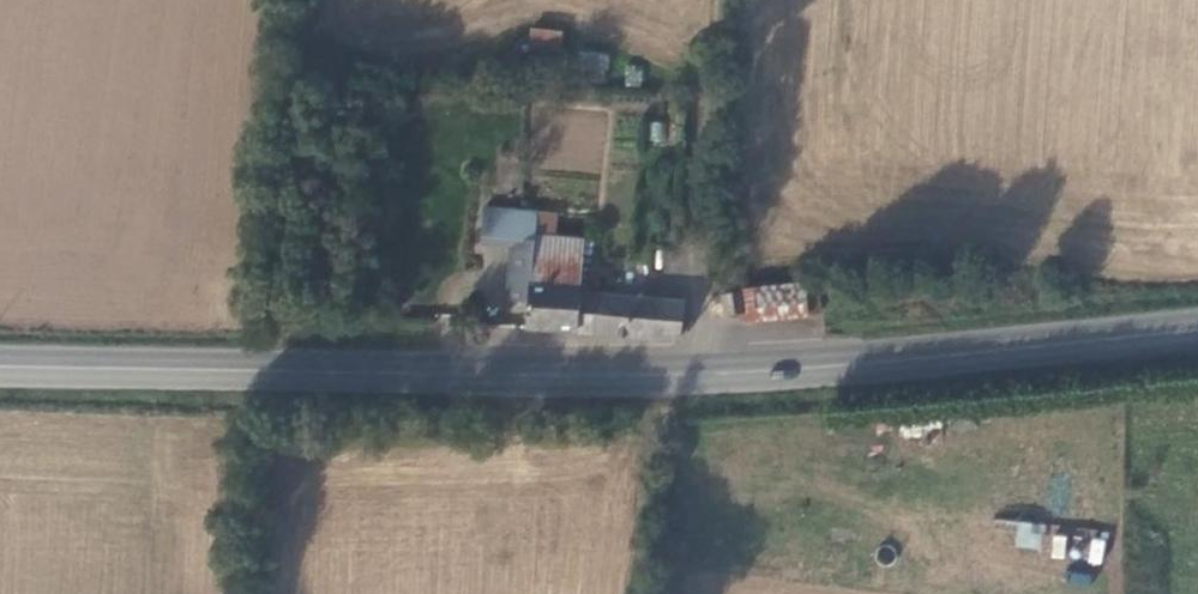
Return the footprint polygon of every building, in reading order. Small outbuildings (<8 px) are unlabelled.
[(561,53),(563,31),(529,28),(527,50),(561,53)] [(580,52),(578,73),(605,76),(607,54),(580,52)] [(540,207),(488,203),(486,238),(538,241),(538,230),(540,207)] [(529,325),(591,332),(591,314),(597,241),(538,230),(538,241),(535,256),(533,279),(529,325)] [(517,278),(533,279),(535,256),(521,255),(517,278)] [(840,309),(839,275),(796,275),(743,282),(745,310),(746,316),(840,309)] [(743,282),(722,285),(721,309),(745,310),(743,282)] [(590,338),(658,339),(660,300),(595,299),(591,314),(591,332),(590,338)] [(683,302),(678,302),(660,300),(658,339),(679,339),(683,302)] [(1016,522),(1014,547),(1041,549),(1043,524),(1016,522)] [(1107,537),(1073,531),(1068,559),(1102,565),(1107,537)]
